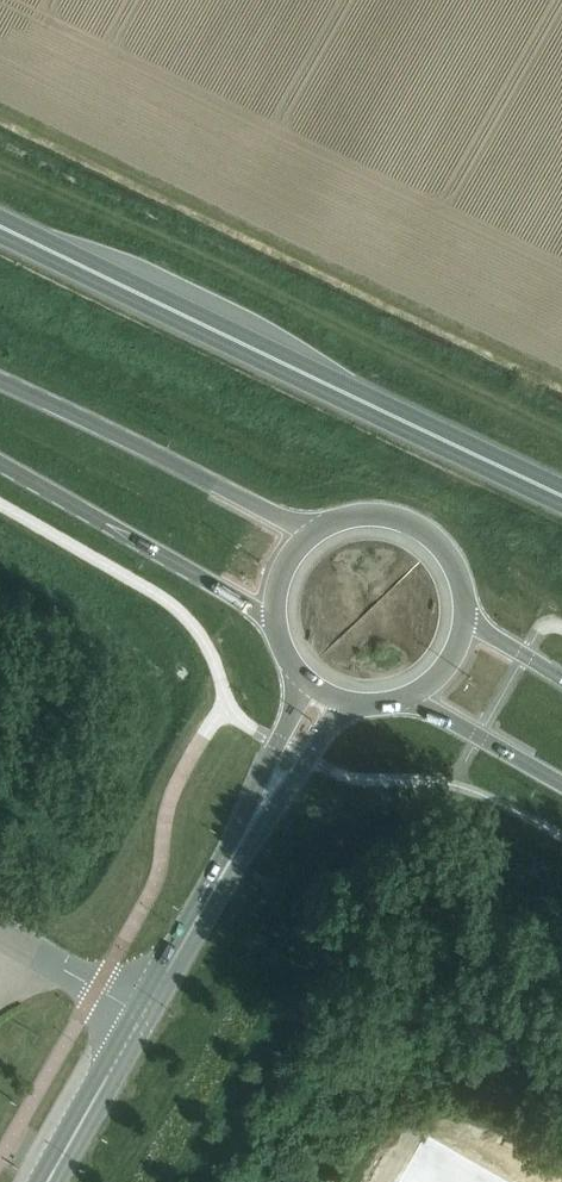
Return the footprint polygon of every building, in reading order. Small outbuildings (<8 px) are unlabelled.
[(423,1136),(396,1181),(503,1181),(423,1136)]
